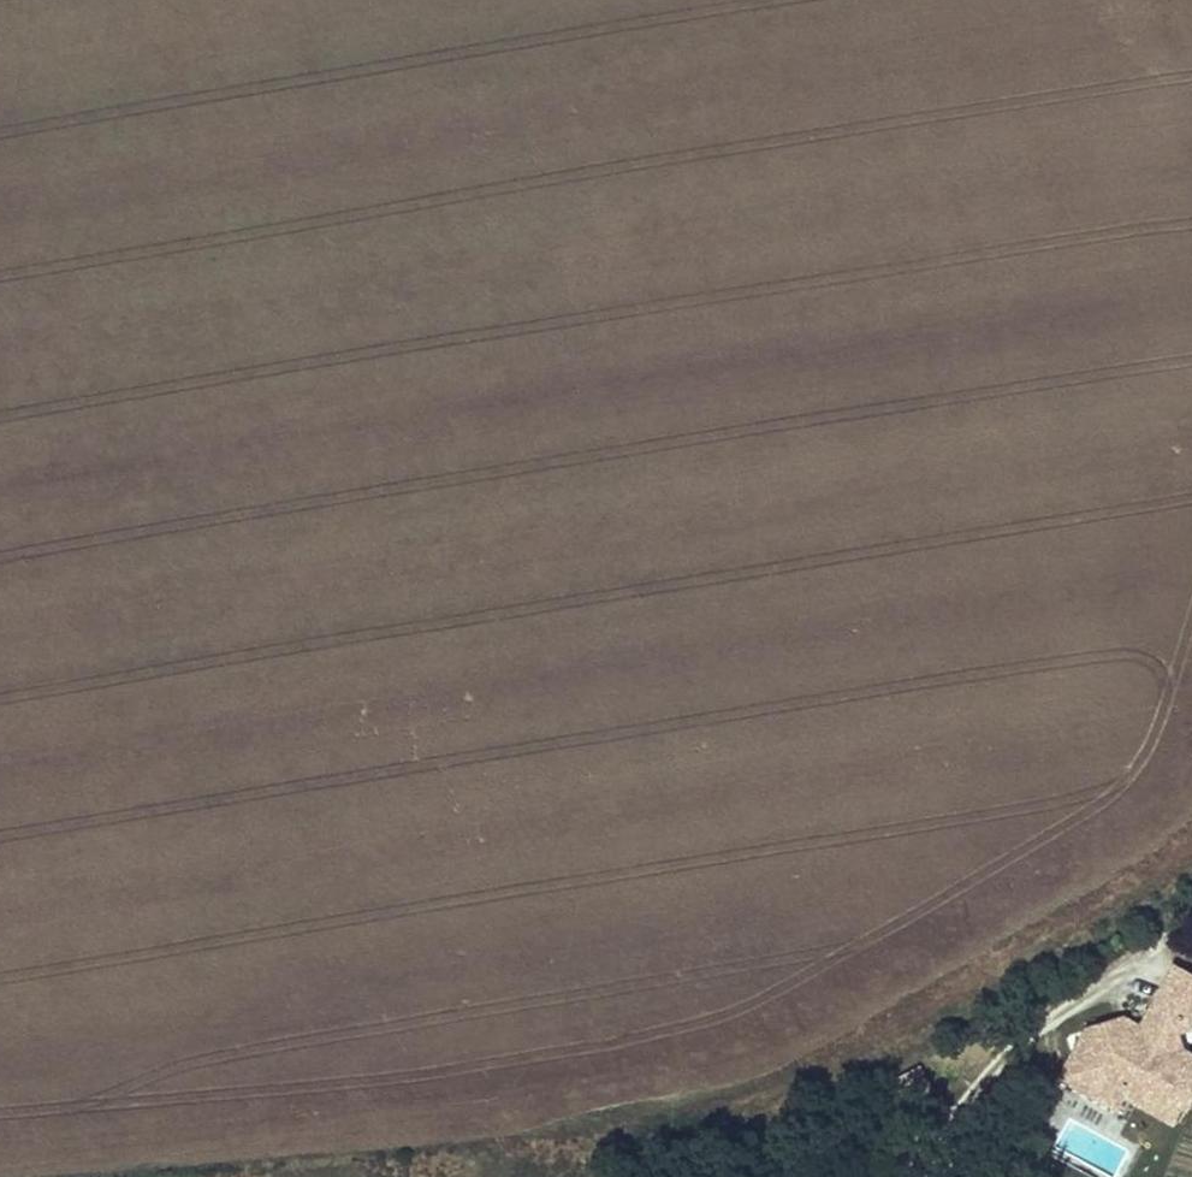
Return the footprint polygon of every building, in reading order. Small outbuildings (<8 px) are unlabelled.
[(1113,1050),(1087,1085),(1119,1104),(1112,1119),(1128,1128),(1139,1112),(1182,1138),(1191,1126),(1191,1061),(1188,1059),(1191,1052),(1191,980),(1189,979),(1153,1041),(1138,1062),(1113,1050)] [(1087,1085),(1113,1050),(1138,1062),(1153,1041),(1140,1033),(1100,1047),(1070,1095),(1112,1119),(1119,1104),(1087,1085)]
